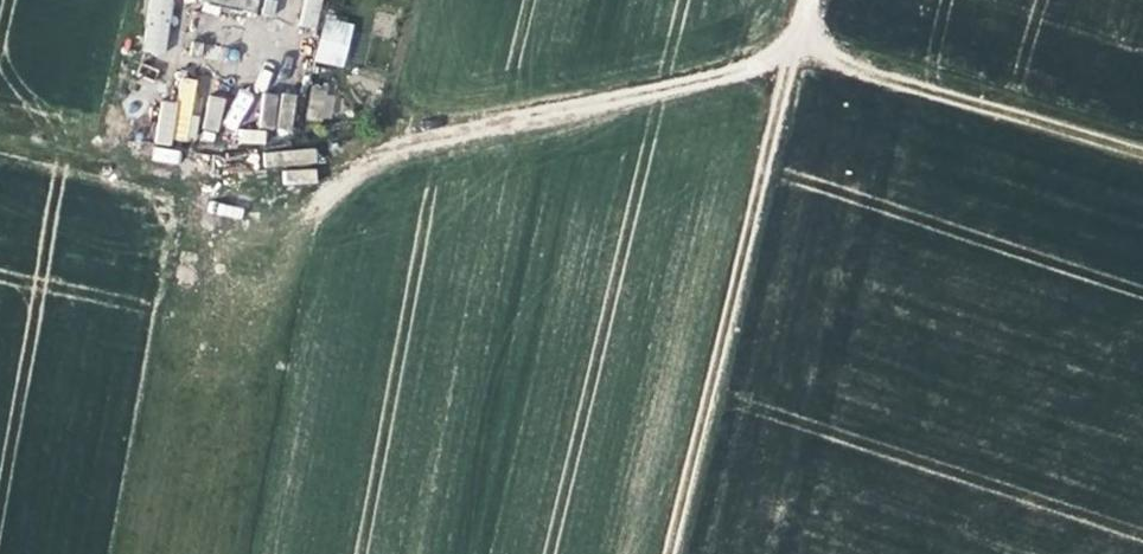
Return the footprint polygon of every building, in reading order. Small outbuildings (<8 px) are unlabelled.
[(169,0),(149,0),(148,52),(168,52),(169,0)] [(315,29),(322,0),(304,0),(297,24),(315,29)] [(313,60),(343,68),(355,24),(325,16),(313,60)] [(308,90),(307,119),(333,120),(334,91),(308,90)] [(291,131),(295,96),(263,92),(259,128),(291,131)] [(154,142),(170,145),(178,105),(162,101),(154,142)]
